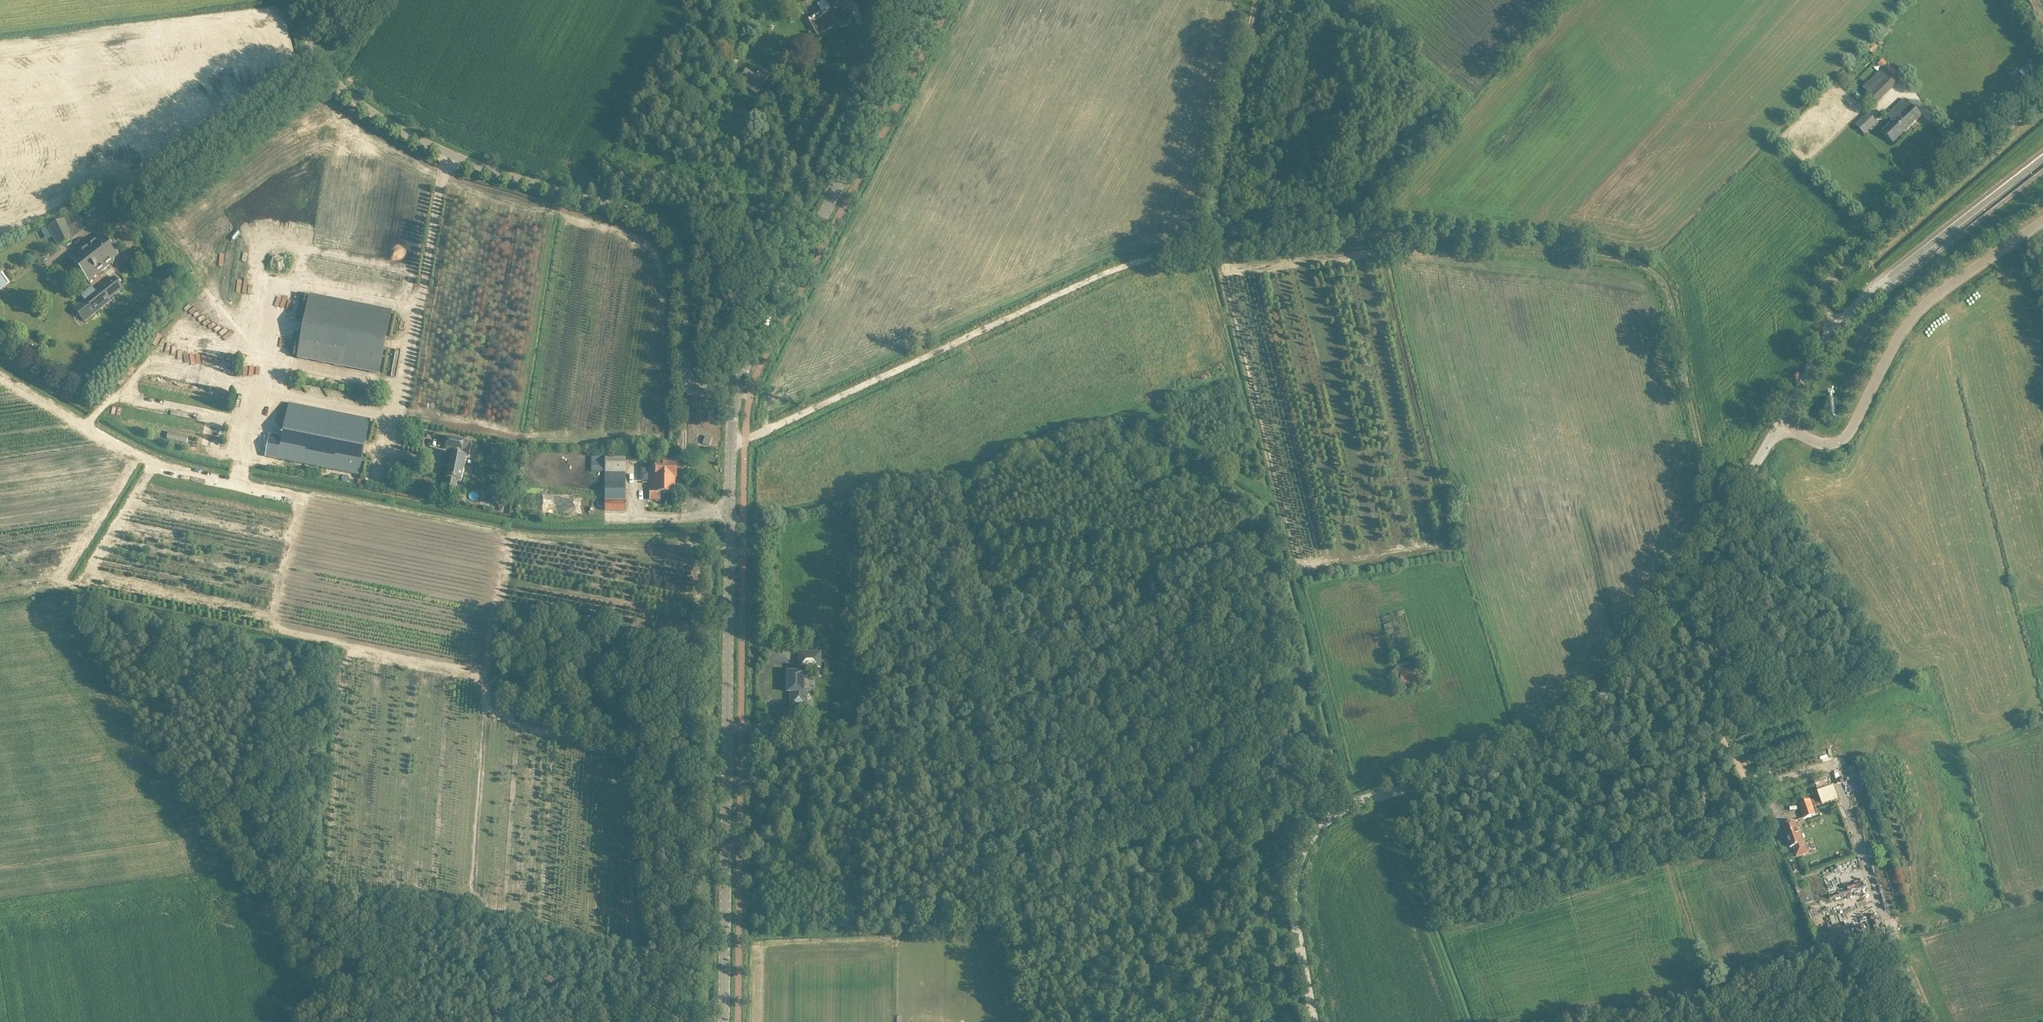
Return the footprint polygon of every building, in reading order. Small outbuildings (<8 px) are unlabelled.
[(817,4),(822,13),(809,19),(818,34),(833,26),(832,25),(838,21),(841,28),(850,23),(839,3),(844,0),(824,0),(817,4)] [(1878,43),(1889,32),(1885,28),(1873,39),(1878,43)] [(1871,72),(1864,79),(1867,82),(1862,87),(1877,103),(1898,83),(1887,72),(1887,62),(1883,58),(1878,64),(1882,68),(1874,75),(1871,72)] [(1893,143),(1921,116),(1905,99),(1888,116),(1894,122),(1883,132),(1893,143)] [(1878,122),(1869,112),(1857,123),(1865,133),(1878,122)] [(48,228),(58,246),(74,238),(65,220),(48,228)] [(88,281),(115,261),(113,259),(119,255),(104,235),(96,241),(95,239),(70,258),(88,281)] [(92,286),(82,294),(85,298),(78,303),(85,312),(81,316),(85,320),(113,299),(112,297),(123,288),(114,277),(96,291),(92,286)] [(298,358),(379,374),(391,311),(311,295),(298,358)] [(369,420),(290,404),(279,459),(359,475),(369,420)] [(168,432),(167,440),(187,443),(188,435),(168,432)] [(461,455),(464,440),(448,437),(446,447),(455,449),(454,454),(451,453),(448,468),(449,468),(446,479),(447,479),(446,489),(455,491),(457,481),(461,482),(464,471),(467,457),(461,455)] [(605,469),(605,472),(626,473),(626,455),(605,455),(605,456),(605,469)] [(650,492),(650,499),(660,500),(660,493),(675,493),(675,478),(677,478),(677,464),(650,463),(649,492),(650,492)] [(605,482),(604,511),(625,511),(626,482),(605,482)] [(1393,628),(1392,623),(1384,625),(1387,635),(1394,633),(1393,628)] [(820,667),(820,653),(799,653),(799,672),(788,672),(787,692),(791,692),(791,705),(806,705),(806,692),(803,692),(803,667),(820,667)] [(1403,685),(1422,679),(1415,658),(1397,664),(1403,685)] [(1827,777),(1816,780),(1821,804),(1839,801),(1835,785),(1829,786),(1827,777)] [(1799,804),(1804,818),(1815,815),(1810,800),(1799,804)] [(1805,841),(1802,842),(1795,821),(1783,825),(1790,847),(1793,846),(1796,856),(1809,852),(1805,841)]
